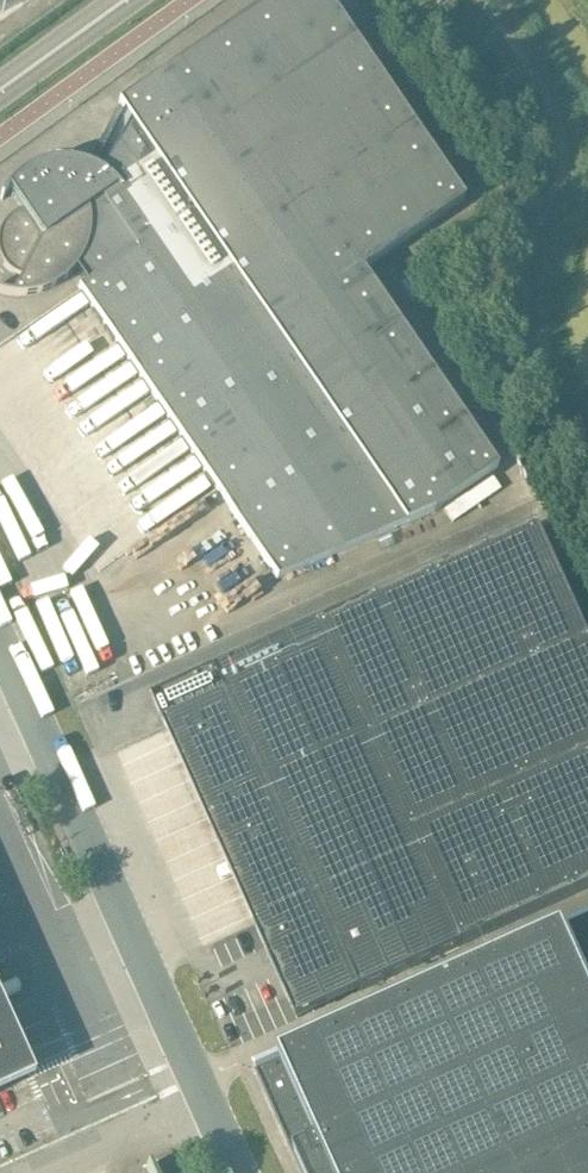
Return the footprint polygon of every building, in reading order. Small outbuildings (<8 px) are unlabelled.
[(361,271),(463,201),(326,0),(271,0),(118,105),(130,122),(102,172),(97,170),(91,167),(86,165),(80,164),(74,163),(68,162),(62,162),(57,162),(51,163),(45,164),(39,166),(34,168),(29,170),(24,173),(19,177),(14,181),(10,185),(6,189),(3,194),(0,199),(2,200),(4,196),(7,192),(8,190),(22,210),(18,212),(14,214),(10,216),(7,219),(4,223),(2,226),(0,230),(0,260),(2,264),(4,267),(7,270),(11,273),(14,275),(16,276),(20,278),(12,294),(5,293),(0,291),(0,293),(2,294),(7,295),(13,296),(19,296),(25,296),(31,296),(37,294),(42,293),(48,291),(53,288),(58,285),(63,282),(67,278),(72,274),(75,269),(85,284),(78,288),(277,579),(434,512),(497,469),(361,271)] [(25,0),(0,0),(0,12),(24,1),(25,0)] [(539,525),(153,698),(297,1019),(587,888),(587,633),(539,525)] [(255,1068),(257,1071),(255,1072),(301,1172),(587,1172),(587,918),(255,1068)]
